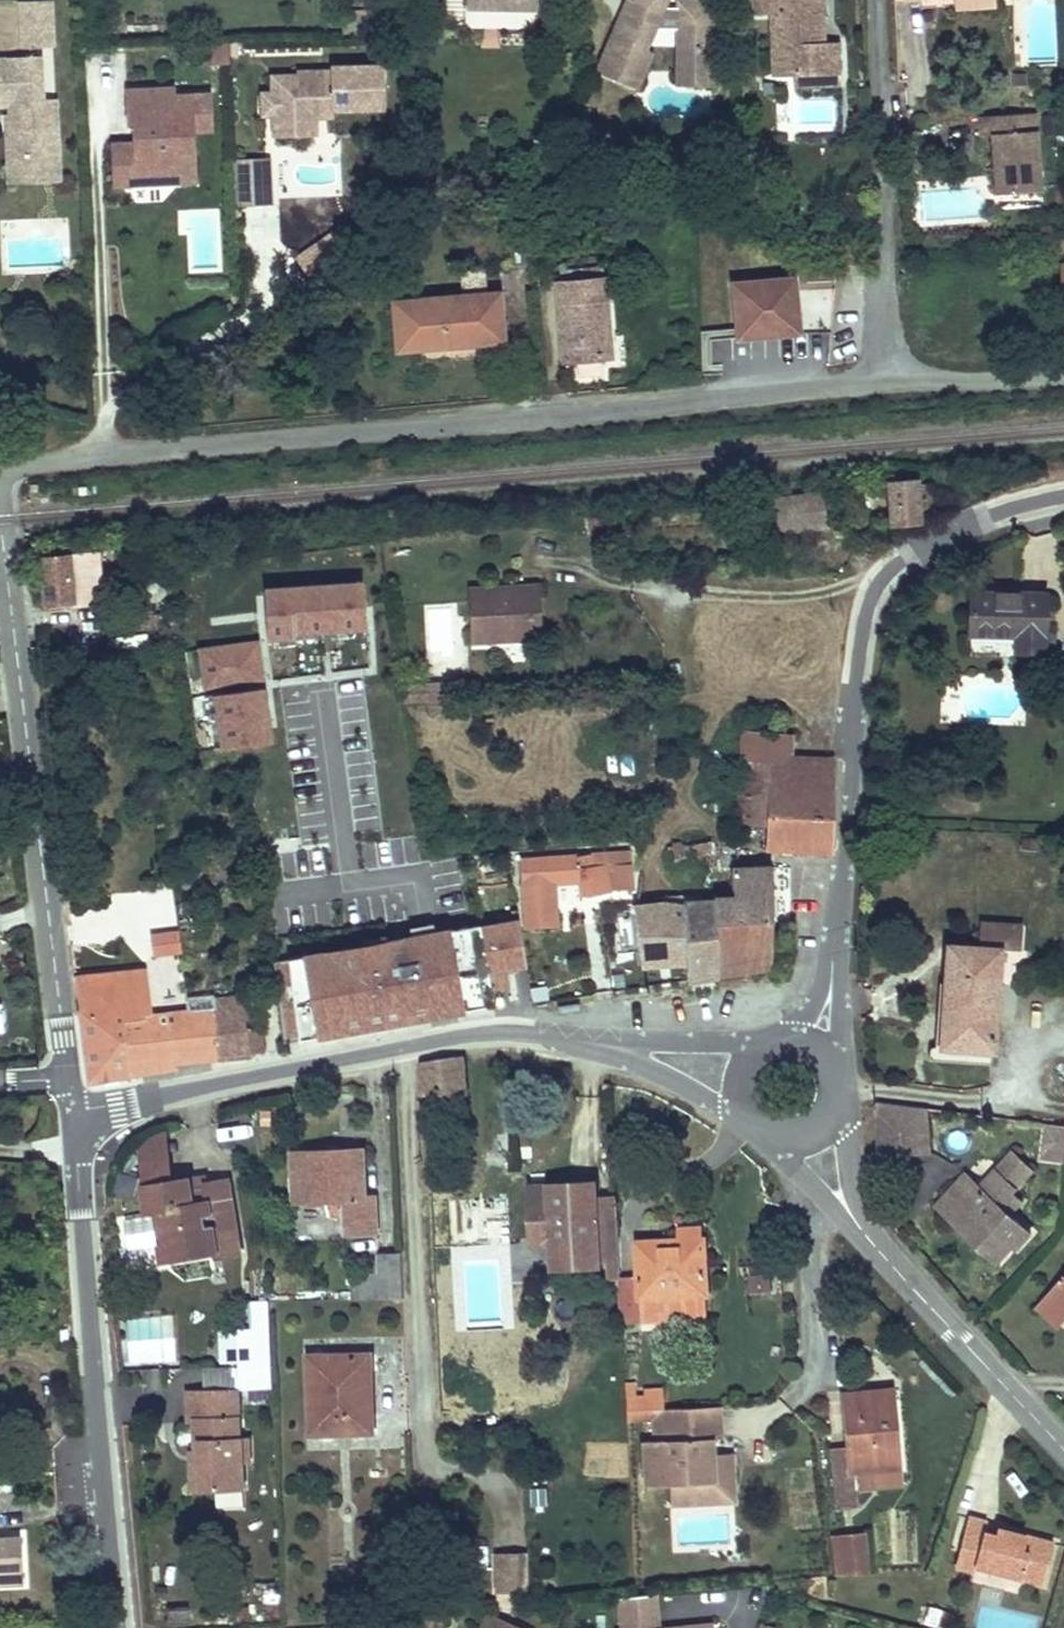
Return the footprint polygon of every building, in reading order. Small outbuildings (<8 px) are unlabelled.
[(53,47),(51,0),(21,2),(23,48),(53,47)] [(537,0),(467,0),(467,7),(537,9),(537,0)] [(679,2),(679,8),(666,7),(668,0),(629,0),(599,70),(637,87),(651,55),(645,52),(655,30),(679,28),(678,83),(712,83),(712,3),(679,2)] [(821,0),(759,0),(759,15),(773,15),(775,66),(794,65),(794,76),(838,74),(837,42),(823,43),(821,0)] [(995,0),(953,0),(954,12),(995,9),(995,0)] [(749,57),(749,31),(736,31),(736,57),(749,57)] [(228,65),(228,45),(198,46),(199,66),(228,65)] [(56,102),(44,102),(42,57),(0,60),(0,106),(10,106),(10,114),(13,161),(27,160),(36,167),(59,166),(56,102)] [(794,76),(794,65),(775,66),(775,76),(794,76)] [(297,77),(273,77),(273,94),(274,114),(274,137),(300,136),(299,109),(332,109),(332,110),(384,108),(383,67),(331,68),(331,72),(297,73),(297,77)] [(839,87),(838,74),(794,76),(795,89),(839,87)] [(194,152),(193,130),(212,129),(210,94),(174,96),(173,89),(127,91),(129,126),(134,126),(143,125),(144,143),(113,145),(115,185),(170,182),(169,168),(177,159),(177,153),(194,152)] [(274,114),(273,94),(263,94),(263,115),(274,114)] [(315,136),(315,117),(332,117),(332,110),(332,109),(299,109),(300,136),(315,136)] [(1043,191),(1037,130),(1036,113),(979,117),(980,135),(991,134),(996,194),(1043,191)] [(1063,113),(1054,114),(1054,122),(1063,121),(1063,115),(1063,113)] [(13,161),(10,114),(4,115),(7,184),(14,184),(13,161)] [(144,143),(143,125),(134,126),(135,144),(144,143)] [(196,181),(194,152),(177,153),(177,159),(169,168),(170,182),(196,181)] [(271,205),(269,158),(262,159),(263,178),(237,179),(238,206),(271,205)] [(263,178),(262,159),(236,160),(237,179),(263,178)] [(27,160),(13,161),(14,184),(60,182),(59,166),(36,167),(27,160)] [(349,255),(334,233),(320,243),(335,265),(349,255)] [(335,265),(320,243),(297,259),(313,281),(335,265)] [(603,279),(601,265),(567,268),(568,282),(603,279)] [(486,295),(483,269),(462,271),(463,297),(486,295)] [(568,282),(556,283),(564,364),(577,362),(598,361),(611,360),(603,279),(568,282)] [(734,284),(739,339),(799,333),(794,279),(734,284)] [(504,342),(501,294),(486,295),(463,297),(392,303),(397,351),(504,342)] [(599,376),(598,361),(577,362),(578,377),(599,376)] [(917,479),(889,481),(892,525),(920,523),(919,512),(917,485),(917,479)] [(935,484),(917,485),(919,512),(937,503),(935,484)] [(822,492),(772,500),(778,535),(828,526),(822,492)] [(97,599),(94,557),(70,559),(70,556),(42,558),(45,603),(83,600),(97,599)] [(366,583),(268,591),(272,642),(370,634),(366,583)] [(543,639),(540,585),(518,586),(518,593),(493,594),(492,588),(469,589),(472,643),(543,639)] [(1044,653),(1045,595),(999,594),(971,593),(970,635),(1016,636),(1016,652),(1044,653)] [(260,640),(201,650),(208,693),(267,683),(260,640)] [(267,691),(216,699),(222,753),(273,745),(267,691)] [(793,757),(794,735),(743,732),(741,761),(793,764),(793,757)] [(833,820),(835,759),(807,757),(805,785),(791,785),(793,764),(741,761),(741,780),(769,781),(768,816),(833,820)] [(805,785),(807,757),(793,757),(793,764),(791,785),(805,785)] [(768,816),(769,781),(741,780),(739,826),(768,827),(768,816)] [(832,852),(833,820),(768,816),(768,827),(767,849),(832,852)] [(711,873),(709,844),(674,847),(676,875),(711,873)] [(631,853),(522,861),(523,883),(581,880),(584,895),(610,891),(635,890),(631,853)] [(774,920),(773,867),(733,870),(734,898),(715,898),(717,923),(774,920)] [(733,870),(711,873),(712,898),(734,898),(733,870)] [(549,892),(549,882),(523,883),(524,893),(549,892)] [(174,889),(137,889),(137,948),(151,948),(151,929),(174,929),(174,889)] [(554,924),(553,892),(549,892),(524,893),(526,924),(532,924),(552,924),(554,924)] [(715,898),(686,899),(686,905),(688,964),(688,981),(718,977),(715,898)] [(638,933),(643,966),(688,964),(686,905),(678,905),(661,903),(637,903),(638,933)] [(773,968),(774,920),(717,923),(718,977),(773,968)] [(519,921),(486,927),(495,975),(529,969),(519,921)] [(994,1051),(1000,949),(1019,951),(1021,926),(980,923),(978,948),(965,947),(963,977),(947,976),(942,1047),(990,1050),(994,1051)] [(553,934),(552,924),(532,924),(532,934),(553,934)] [(453,930),(299,960),(311,1046),(468,1021),(453,930)] [(181,952),(179,933),(153,936),(155,955),(181,952)] [(472,944),(458,946),(462,970),(476,968),(472,944)] [(963,977),(965,947),(949,946),(947,976),(963,977)] [(146,1014),(153,1014),(147,970),(76,977),(89,1082),(130,1075),(124,1022),(146,1019),(146,1014)] [(259,1010),(257,994),(249,995),(251,1011),(259,1010)] [(221,1058),(214,998),(213,995),(187,998),(188,1010),(153,1014),(146,1014),(146,1019),(124,1022),(130,1075),(176,1068),(175,1061),(221,1058)] [(251,1055),(247,1031),(242,995),(214,998),(221,1058),(251,1055)] [(582,1012),(581,1003),(559,1007),(560,1015),(582,1012)] [(265,1053),(261,1029),(247,1031),(251,1055),(265,1053)] [(990,1064),(990,1050),(934,1047),(932,1048),(930,1050),(929,1060),(990,1064)] [(463,1057),(421,1063),(421,1069),(464,1063),(463,1057)] [(464,1063),(421,1069),(423,1096),(465,1094),(464,1063)] [(1048,1125),(1044,1158),(1063,1160),(1063,1127),(1048,1125)] [(171,1182),(165,1134),(154,1138),(145,1148),(149,1185),(171,1182)] [(367,1197),(365,1150),(319,1152),(295,1153),(297,1203),(331,1201),(332,1216),(344,1216),(345,1233),(377,1231),(376,1196),(367,1197)] [(1033,1171),(1014,1153),(997,1172),(1017,1189),(1033,1171)] [(1011,1215),(1001,1206),(1012,1194),(1017,1189),(997,1172),(982,1189),(967,1175),(939,1206),(1000,1262),(1015,1245),(1019,1248),(1032,1234),(1011,1215)] [(209,1191),(207,1183),(206,1176),(191,1178),(194,1194),(209,1191)] [(241,1254),(230,1180),(207,1183),(209,1191),(194,1194),(191,1178),(171,1182),(149,1185),(145,1186),(150,1212),(157,1211),(158,1213),(163,1245),(165,1261),(217,1253),(218,1257),(241,1254)] [(619,1258),(617,1198),(597,1198),(596,1183),(529,1186),(532,1242),(554,1241),(555,1265),(601,1263),(600,1259),(609,1258),(619,1258)] [(1011,1215),(1022,1202),(1012,1194),(1001,1206),(1011,1215)] [(163,1245),(158,1213),(125,1218),(130,1250),(163,1245)] [(708,1316),(707,1294),(708,1294),(705,1238),(704,1238),(704,1229),(679,1230),(680,1240),(638,1242),(640,1276),(620,1277),(622,1324),(643,1323),(643,1320),(644,1320),(655,1319),(656,1329),(656,1335),(671,1334),(676,1318),(708,1316)] [(404,1299),(402,1252),(379,1253),(380,1274),(353,1275),(354,1300),(404,1299)] [(620,1278),(619,1258),(609,1258),(610,1279),(620,1278)] [(772,1276),(749,1277),(750,1294),(773,1293),(772,1276)] [(1044,1301),(1063,1319),(1063,1278),(1044,1301)] [(1044,1301),(1039,1306),(1060,1324),(1063,1320),(1063,1319),(1044,1301)] [(238,1332),(240,1361),(240,1367),(271,1366),(269,1303),(253,1304),(254,1331),(238,1332)] [(176,1317),(128,1320),(131,1363),(178,1360),(176,1317)] [(656,1329),(655,1319),(644,1320),(644,1329),(656,1329)] [(223,1361),(240,1361),(238,1332),(238,1331),(222,1331),(223,1361)] [(374,1380),(373,1356),(311,1358),(314,1437),(376,1435),(375,1415),(368,1415),(366,1380),(374,1380)] [(240,1367),(205,1369),(205,1392),(239,1391),(251,1391),(251,1387),(272,1386),(271,1366),(240,1367)] [(375,1415),(374,1380),(366,1380),(368,1415),(375,1415)] [(637,1395),(637,1382),(626,1382),(626,1396),(637,1395)] [(893,1400),(892,1390),(863,1393),(864,1403),(893,1400)] [(241,1441),(239,1393),(239,1391),(205,1392),(188,1393),(189,1421),(196,1421),(197,1454),(202,1454),(203,1490),(218,1490),(218,1508),(245,1507),(244,1461),(241,1461),(241,1441)] [(900,1467),(893,1400),(864,1403),(863,1393),(843,1395),(849,1447),(832,1449),(838,1506),(850,1504),(851,1508),(859,1508),(857,1488),(856,1472),(900,1467)] [(664,1409),(664,1394),(637,1395),(626,1396),(627,1411),(664,1409)] [(670,1485),(714,1483),(712,1439),(721,1439),(719,1406),(664,1409),(627,1411),(628,1422),(652,1421),(653,1427),(664,1426),(665,1440),(653,1441),(645,1441),(647,1486),(670,1485)] [(665,1440),(664,1426),(653,1427),(653,1441),(665,1440)] [(250,1461),(249,1441),(241,1441),(241,1461),(244,1461),(250,1461)] [(734,1501),(732,1453),(713,1454),(714,1483),(670,1485),(671,1504),(734,1501)] [(203,1490),(202,1454),(197,1454),(192,1454),(193,1490),(203,1490)] [(901,1484),(900,1467),(856,1472),(857,1488),(901,1484)] [(545,1498),(544,1481),(532,1482),(533,1498),(540,1498),(545,1498)] [(541,1514),(540,1498),(533,1498),(533,1514),(541,1514)] [(1043,1584),(1054,1543),(998,1528),(996,1535),(985,1532),(987,1525),(987,1522),(969,1517),(961,1546),(978,1551),(974,1565),(1043,1584)] [(996,1535),(998,1528),(987,1525),(985,1532),(996,1535)] [(865,1534),(841,1536),(845,1575),(870,1574),(865,1534)] [(21,1537),(0,1538),(0,1585),(24,1584),(21,1537)] [(844,1575),(839,1537),(832,1537),(837,1576),(844,1575)] [(974,1565),(978,1551),(961,1546),(955,1566),(973,1571),(974,1565)] [(526,1592),(525,1553),(497,1554),(498,1593),(526,1592)] [(656,1594),(619,1598),(622,1627),(659,1627),(656,1594)] [(172,1608),(170,1623),(190,1625),(192,1609),(172,1608)] [(924,1627),(948,1627),(950,1611),(927,1608),(924,1627)] [(508,1625),(487,1616),(482,1627),(507,1627),(508,1625)]
